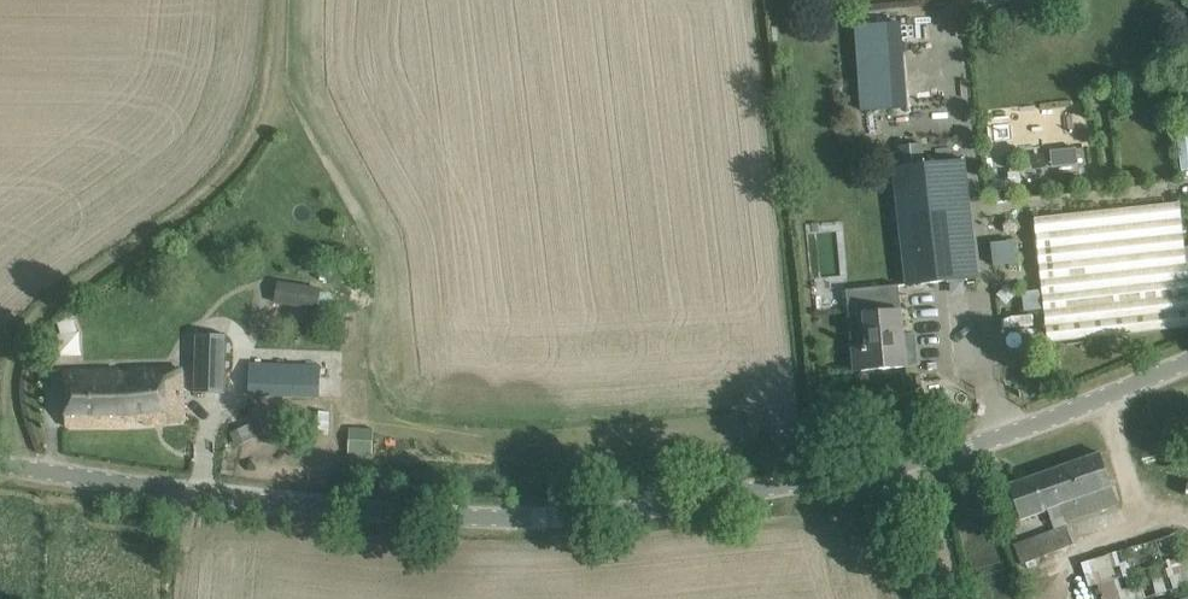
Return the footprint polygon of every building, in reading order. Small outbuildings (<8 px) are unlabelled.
[(901,22),(855,26),(860,112),(906,109),(901,22)] [(1187,169),(1187,129),(1177,130),(1179,169),(1187,169)] [(900,167),(893,168),(903,262),(906,286),(969,278),(956,161),(924,164),(922,144),(898,147),(900,167)] [(1049,148),(1050,163),(1075,162),(1074,146),(1049,148)] [(1187,326),(1187,264),(1186,264),(1179,202),(1034,218),(1048,342),(1187,326)] [(1012,242),(992,242),(992,262),(1013,261),(1012,242)] [(308,289),(305,308),(319,311),(322,292),(308,289)] [(849,315),(854,372),(906,367),(901,310),(849,315)] [(74,318),(52,321),(57,357),(79,354),(74,318)] [(195,346),(193,392),(225,393),(226,347),(195,346)] [(320,366),(250,364),(249,394),(319,396),(320,366)] [(144,425),(185,422),(181,370),(65,372),(65,402),(65,426),(126,426),(128,421),(128,419),(142,419),(142,420),(144,425)] [(238,431),(245,445),(259,438),(252,424),(238,431)] [(1020,519),(1048,509),(1052,519),(1063,516),(1065,522),(1118,503),(1108,476),(1100,453),(1008,485),(1020,519)] [(1014,546),(1021,564),(1073,545),(1066,527),(1014,546)] [(1092,598),(1141,598),(1187,584),(1187,549),(1182,531),(1081,563),(1092,598)]
